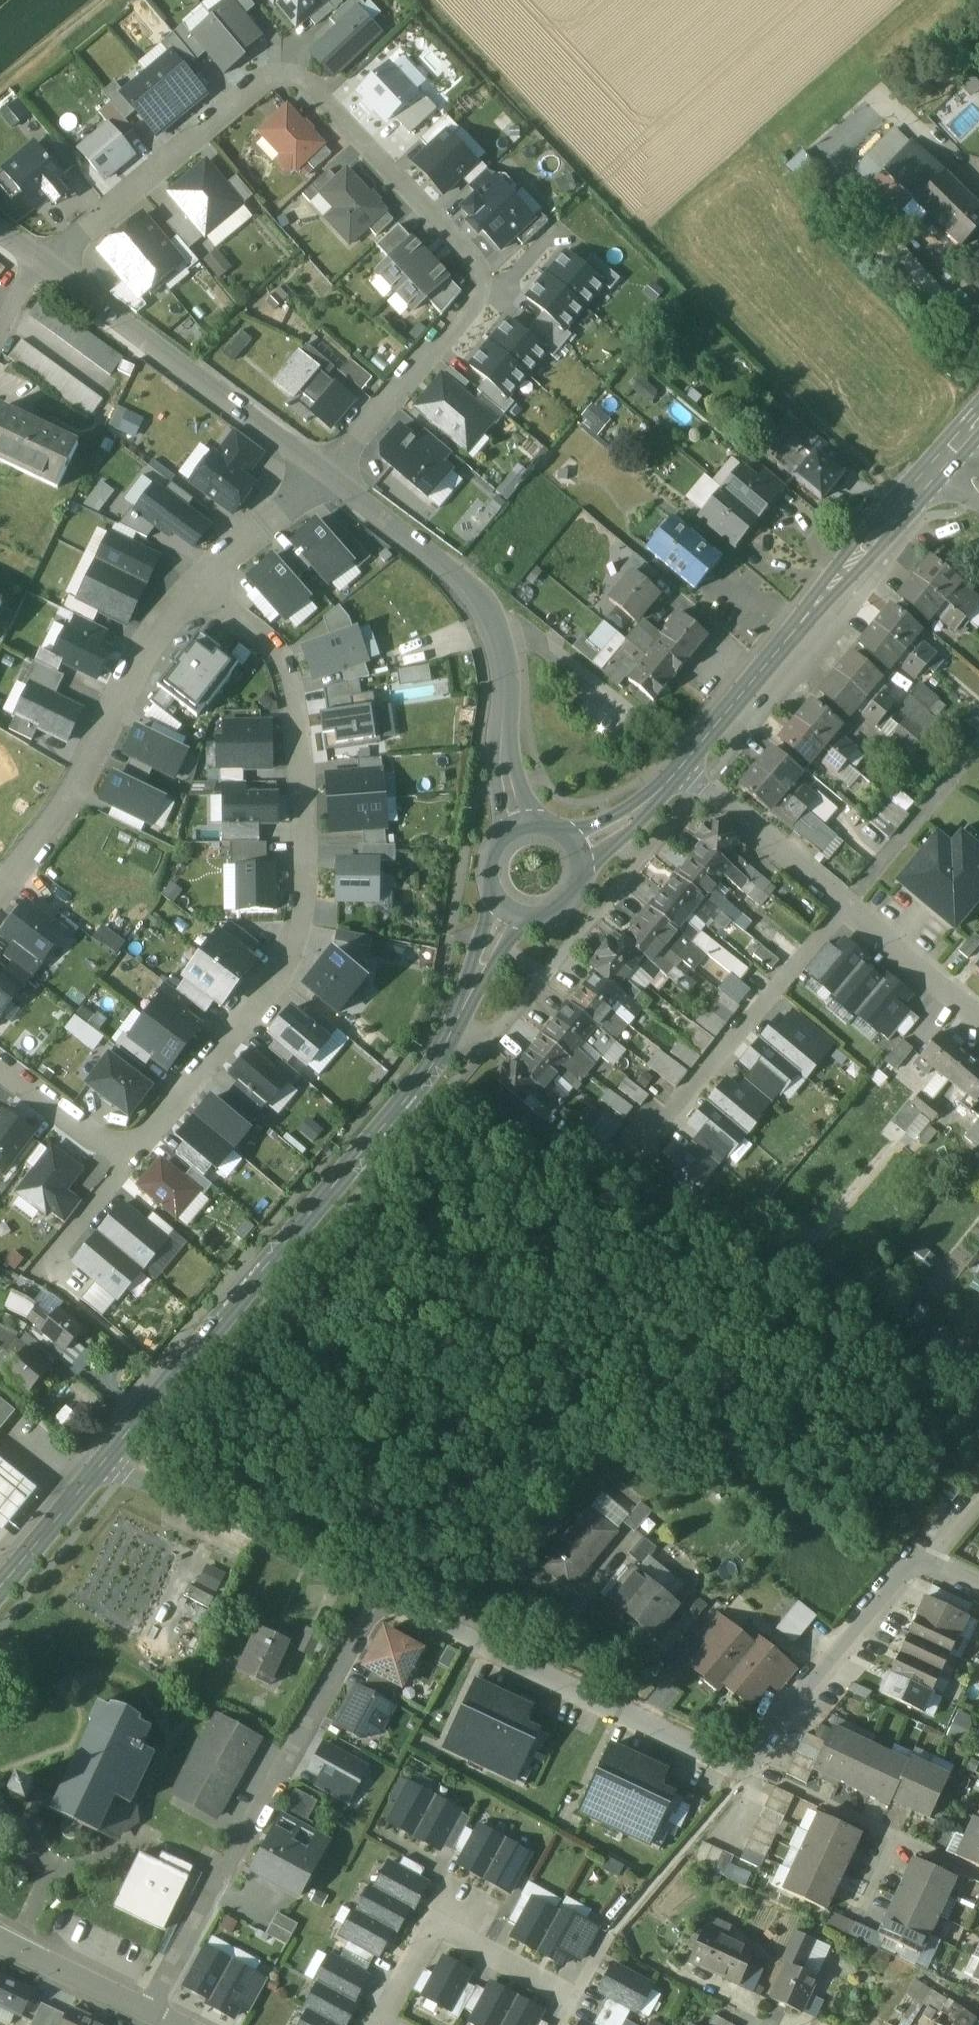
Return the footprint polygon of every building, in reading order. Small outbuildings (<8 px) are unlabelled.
[(213,18),(244,55),(264,38),(246,16),(232,0),(228,0),(210,15),(213,18)] [(246,16),(256,8),(249,0),(232,0),(246,16)] [(297,27),(326,1),(325,0),(273,0),(297,27)] [(381,33),(359,10),(313,53),(335,76),(381,33)] [(213,18),(192,36),(207,54),(225,75),(246,58),(213,18)] [(184,26),(174,35),(197,62),(207,54),(192,36),(184,26)] [(162,45),(185,72),(197,62),(174,35),(162,45)] [(170,54),(145,75),(181,116),(205,96),(170,54)] [(415,93),(389,66),(358,95),(385,123),(392,116),(415,93)] [(124,93),(121,95),(136,112),(156,137),(181,116),(145,75),(124,93)] [(111,105),(125,121),(136,112),(121,95),(124,93),(115,83),(102,94),(111,105)] [(415,93),(392,116),(410,134),(436,110),(418,91),(415,93)] [(7,126),(26,113),(16,99),(0,110),(0,116),(7,126)] [(110,127),(121,141),(133,131),(125,121),(111,105),(99,114),(110,127)] [(323,146),(287,107),(260,133),(282,157),(279,160),(279,165),(285,172),(290,172),(293,169),(296,172),(306,162),(323,146)] [(447,116),(421,141),(430,151),(447,135),(451,139),(460,130),(447,116)] [(110,127),(79,153),(101,179),(132,154),(121,141),(110,127)] [(430,151),(416,163),(445,194),(476,165),(472,161),(451,139),(447,135),(430,151)] [(52,139),(39,150),(62,178),(75,167),(52,139)] [(33,143),(0,170),(0,171),(34,212),(67,185),(62,178),(39,150),(33,143)] [(944,174),(913,143),(885,171),(916,203),(944,174)] [(323,146),(306,162),(314,171),(332,154),(323,146)] [(206,166),(171,194),(184,210),(206,237),(241,208),(224,188),(206,166)] [(386,212),(347,170),(337,179),(321,195),(344,219),(334,228),(350,245),(368,228),(386,212)] [(487,170),(469,187),(478,196),(495,179),(487,170)] [(329,171),(303,195),(311,204),(321,195),(337,179),(329,171)] [(944,174),(916,203),(939,226),(967,197),(944,174)] [(517,189),(506,177),(499,176),(495,179),(478,196),(465,208),(465,212),(472,219),(476,220),(477,219),(482,225),(481,225),(481,229),(501,251),(515,238),(534,220),(533,219),(513,198),(517,196),(517,189)] [(237,178),(224,188),(241,208),(253,198),(237,178)] [(939,226),(962,247),(978,229),(978,208),(967,197),(939,226)] [(206,237),(184,210),(167,224),(189,251),(206,237)] [(386,212),(368,228),(376,237),(394,221),(386,212)] [(534,220),(515,238),(523,247),(549,223),(540,213),(533,219),(534,220)] [(143,218),(123,234),(161,280),(181,264),(167,247),(143,218)] [(392,262),(413,242),(399,227),(378,247),(392,262)] [(141,297),(161,280),(123,234),(102,252),(127,281),(141,297)] [(177,238),(167,247),(188,273),(199,264),(177,238)] [(377,276),(394,295),(431,260),(413,242),(392,262),(377,276)] [(215,249),(202,260),(217,277),(230,266),(215,249)] [(586,309),(606,287),(584,268),(566,253),(547,276),(586,309)] [(584,268),(606,287),(611,291),(621,280),(593,257),(584,268)] [(394,295),(412,313),(427,299),(448,278),(431,260),(394,295)] [(568,331),(586,309),(547,276),(529,298),(545,312),(568,331)] [(463,294),(448,278),(427,299),(441,314),(463,294)] [(141,297),(127,281),(110,294),(136,314),(148,306),(141,297)] [(122,359),(41,299),(27,316),(109,377),(122,359)] [(573,335),(568,331),(545,312),(535,324),(563,348),(573,335)] [(528,376),(547,353),(526,335),(509,321),(507,323),(490,344),(528,376)] [(553,359),(563,348),(535,324),(526,335),(547,353),(553,359)] [(239,331),(223,353),(232,360),(249,339),(239,331)] [(102,401),(21,341),(8,358),(89,418),(102,401)] [(509,399),(528,376),(490,344),(470,367),(487,381),(509,399)] [(307,345),(300,354),(318,369),(328,377),(335,369),(307,345)] [(318,369),(300,354),(277,382),(295,397),(299,392),(317,370),(318,369)] [(372,378),(349,358),(341,369),(363,388),(372,378)] [(136,367),(123,361),(118,370),(131,377),(136,367)] [(318,408),(336,386),(317,370),(299,392),(318,408)] [(475,405),(442,378),(417,408),(464,448),(477,431),(481,435),(492,422),(494,424),(495,423),(475,405)] [(482,396),(505,415),(514,404),(509,399),(487,381),(478,392),(482,396)] [(331,427),(353,400),(336,386),(318,408),(314,413),(331,427)] [(505,415),(482,396),(475,405),(495,423),(494,424),(496,425),(505,415)] [(592,404),(579,415),(595,433),(608,422),(592,404)] [(0,408),(0,460),(58,487),(78,444),(0,408)] [(125,411),(117,429),(134,436),(142,417),(125,411)] [(452,472),(444,465),(417,442),(401,428),(384,450),(383,462),(429,499),(452,472)] [(236,431),(217,457),(245,478),(264,451),(236,431)] [(426,431),(417,442),(444,465),(453,455),(426,431)] [(816,453),(790,431),(770,456),(781,465),(793,450),(809,462),(816,453)] [(842,475),(816,453),(809,462),(796,478),(822,500),(842,475)] [(256,485),(245,478),(217,457),(214,455),(192,485),(234,515),(256,485)] [(143,473),(163,488),(173,475),(154,459),(143,473)] [(756,478),(743,467),(724,490),(757,518),(775,497),(776,495),(756,478)] [(788,487),(765,468),(756,478),(776,495),(775,497),(778,500),(788,487)] [(85,504),(100,512),(112,489),(97,481),(85,504)] [(513,488),(506,482),(499,490),(508,498),(515,490),(513,488)] [(173,484),(166,494),(186,509),(193,500),(173,484)] [(156,487),(137,511),(157,528),(170,536),(173,532),(194,549),(209,527),(186,509),(166,494),(156,487)] [(757,518),(724,490),(704,513),(718,524),(738,541),(739,539),(757,518)] [(146,540),(157,528),(137,511),(132,508),(119,526),(146,540)] [(672,520),(648,548),(697,590),(704,581),(714,580),(713,570),(721,561),(672,520)] [(314,521),(292,542),(298,548),(314,566),(330,583),(353,563),(338,547),(314,521)] [(738,541),(718,524),(709,535),(732,554),(742,542),(739,539),(738,541)] [(159,558),(110,535),(97,561),(146,584),(159,558)] [(350,536),(338,547),(353,563),(359,570),(371,559),(350,536)] [(634,556),(616,541),(608,550),(626,565),(634,556)] [(314,566),(298,548),(289,557),(306,574),(314,566)] [(657,573),(636,555),(626,567),(633,573),(634,573),(648,584),(657,573)] [(306,574),(289,557),(280,566),(296,584),(306,574)] [(273,558),(249,577),(257,586),(281,615),(286,621),(309,601),(296,584),(280,566),(273,558)] [(960,584),(930,558),(914,577),(944,602),(960,584)] [(146,584),(97,561),(77,602),(127,626),(146,584)] [(633,573),(609,601),(635,623),(660,594),(648,584),(634,573),(633,573)] [(944,602),(914,577),(899,596),(928,621),(944,602)] [(974,608),(964,599),(970,592),(960,584),(944,602),(954,610),(965,619),(968,615),(974,608)] [(281,615),(257,586),(245,596),(270,625),(281,615)] [(920,631),(890,606),(874,625),(904,650),(920,631)] [(324,619),(331,640),(355,632),(351,620),(339,607),(324,619)] [(965,619),(954,610),(944,622),(955,631),(961,624),(965,619)] [(99,680),(115,645),(105,640),(110,628),(75,613),(54,660),(62,664),(99,680)] [(669,633),(666,637),(664,639),(647,659),(672,679),(678,672),(693,654),(708,636),(680,613),(665,630),(669,633)] [(664,639),(642,621),(626,641),(647,659),(664,639)] [(904,650),(874,625),(859,644),(889,669),(904,650)] [(371,660),(360,630),(331,640),(304,650),(315,680),(342,671),(365,662),(371,660)] [(229,678),(239,665),(199,634),(183,655),(180,652),(175,658),(171,664),(174,666),(158,688),(160,690),(175,701),(197,718),(208,705),(203,702),(225,674),(229,678)] [(626,641),(617,634),(609,644),(618,651),(620,649),(626,641)] [(607,651),(593,640),(581,654),(595,665),(607,651)] [(647,659),(626,641),(620,649),(627,655),(641,667),(647,659)] [(935,656),(923,647),(914,658),(925,667),(928,663),(935,656)] [(627,655),(620,649),(618,651),(614,656),(621,661),(627,655)] [(41,654),(36,664),(58,674),(62,664),(54,660),(41,654)] [(880,679),(850,654),(835,673),(865,698),(880,679)] [(627,655),(621,661),(614,656),(609,662),(627,677),(626,678),(629,680),(641,667),(627,655)] [(914,658),(904,670),(915,679),(921,671),(925,667),(914,658)] [(672,679),(647,659),(641,667),(629,680),(654,701),(672,679)] [(365,662),(342,671),(347,684),(360,681),(370,678),(365,662)] [(627,677),(609,662),(602,671),(619,686),(626,678),(627,677)] [(30,688),(54,699),(65,678),(58,674),(36,664),(35,663),(24,685),(30,688)] [(448,664),(396,666),(398,700),(449,698),(448,664)] [(865,698),(835,673),(819,692),(849,717),(856,708),(865,698)] [(324,690),(327,713),(352,709),(350,698),(361,696),(360,681),(347,684),(324,690)] [(939,700),(921,684),(910,697),(929,712),(938,702),(939,700)] [(68,746),(84,714),(54,699),(30,688),(14,720),(37,732),(68,746)] [(175,701),(160,690),(151,702),(166,714),(175,701)] [(327,713),(320,714),(326,751),(381,743),(373,694),(361,696),(350,698),(352,709),(327,713)] [(895,703),(884,694),(874,706),(888,718),(891,720),(896,714),(889,710),(895,703)] [(874,706),(865,698),(856,708),(866,716),(874,706)] [(842,726),(813,701),(797,720),(827,745),(842,726)] [(938,702),(929,712),(935,717),(944,707),(938,702)] [(885,715),(874,706),(866,716),(864,718),(875,727),(881,719),(885,715)] [(927,731),(911,718),(906,725),(921,738),(927,731)] [(37,732),(14,720),(9,731),(32,742),(37,732)] [(827,745),(797,720),(781,738),(811,764),(818,755),(827,745)] [(906,725),(904,724),(897,732),(914,747),(921,738),(906,725)] [(219,725),(220,769),(244,769),(273,769),(273,725),(219,725)] [(189,752),(139,728),(126,754),(132,757),(154,768),(177,779),(189,752)] [(857,750),(846,741),(836,753),(847,762),(851,758),(857,750)] [(827,745),(818,755),(828,762),(836,753),(827,745)] [(801,772),(771,747),(755,765),(785,791),(795,780),(801,772)] [(847,762),(836,753),(828,762),(826,764),(837,773),(847,762)] [(132,757),(127,768),(149,778),(154,768),(132,757)] [(382,759),(358,761),(359,772),(383,771),(382,759)] [(785,791),(755,765),(740,784),(770,810),(785,791)] [(149,778),(127,768),(122,779),(143,789),(149,778)] [(244,769),(220,769),(220,784),(224,784),(244,784),(244,769)] [(327,775),(329,805),(385,801),(383,771),(359,772),(327,775)] [(122,779),(116,776),(103,801),(153,825),(165,800),(143,789),(122,779)] [(916,803),(885,778),(877,787),(881,790),(907,812),(908,813),(916,803)] [(804,788),(795,780),(785,791),(795,798),(804,788)] [(838,807),(809,783),(805,788),(815,796),(806,808),(824,823),(838,807)] [(244,784),(224,784),(224,794),(248,794),(248,784),(244,784)] [(805,788),(804,787),(804,788),(795,798),(806,808),(815,796),(805,788)] [(907,812),(881,790),(871,802),(897,824),(907,812)] [(785,791),(770,810),(790,827),(806,808),(795,798),(785,791)] [(224,794),(224,824),(259,824),(282,824),(282,794),(248,794),(224,794)] [(329,805),(331,834),(362,832),(387,830),(385,801),(329,805)] [(806,808),(790,827),(812,845),(827,826),(824,823),(806,808)] [(737,844),(711,822),(697,839),(704,845),(724,861),(731,852),(737,844)] [(224,824),(223,824),(223,844),(232,844),(259,844),(259,824),(224,824)] [(827,826),(812,845),(821,853),(837,834),(827,826)] [(900,882),(955,927),(978,898),(978,841),(960,826),(952,836),(944,830),(900,882)] [(387,830),(362,832),(363,846),(386,845),(387,830)] [(259,844),(232,844),(232,867),(241,867),(268,867),(268,843),(259,844)] [(724,861),(704,845),(691,861),(719,884),(724,877),(732,868),(724,861)] [(748,866),(731,852),(724,861),(732,868),(741,875),(748,866)] [(383,862),(340,861),(339,900),(382,901),(383,862)] [(719,884),(691,861),(677,877),(705,900),(713,891),(719,884)] [(241,867),(241,911),(276,910),(276,866),(268,867),(241,867)] [(764,879),(748,866),(741,875),(749,882),(757,888),(764,879)] [(741,875),(732,868),(724,877),(741,891),(749,882),(741,875)] [(705,900),(677,877),(665,893),(692,916),(698,909),(705,900)] [(741,891),(754,903),(763,893),(757,888),(749,882),(741,891)] [(730,905),(713,891),(705,900),(723,915),(730,905)] [(692,916),(665,893),(652,909),(679,931),(687,922),(692,916)] [(40,899),(33,908),(52,923),(59,914),(40,899)] [(723,915),(705,900),(698,909),(715,924),(723,915)] [(33,908),(28,904),(5,934),(15,941),(45,964),(68,935),(52,923),(33,908)] [(744,917),(730,905),(723,915),(737,926),(744,917)] [(679,931),(652,909),(639,925),(666,947),(671,941),(679,931)] [(703,936),(687,922),(679,931),(695,945),(703,936)] [(230,923),(221,934),(251,955),(259,945),(230,923)] [(666,947),(639,925),(625,941),(644,957),(652,964),(660,954),(666,947)] [(373,937),(338,931),(334,953),(356,971),(368,956),(373,937)] [(695,945),(679,931),(671,941),(687,955),(695,945)] [(221,934),(204,957),(243,986),(260,962),(251,955),(221,934)] [(978,947),(978,938),(974,934),(960,951),(969,959),(978,947)] [(644,957),(625,941),(617,935),(604,950),(631,973),(637,966),(644,957)] [(749,971),(712,942),(711,943),(703,936),(695,945),(720,966),(740,982),(749,971)] [(45,964),(15,941),(4,956),(14,964),(33,979),(45,964)] [(814,977),(836,996),(862,965),(867,960),(845,941),(837,951),(814,977)] [(814,977),(837,951),(828,944),(804,971),(813,979),(814,977)] [(720,966),(695,945),(687,955),(712,976),(720,966)] [(780,961),(761,946),(753,955),(772,971),(780,961)] [(631,973),(604,950),(590,966),(598,973),(618,989),(625,980),(631,973)] [(356,971),(334,953),(306,985),(341,1013),(367,980),(356,971)] [(676,968),(660,954),(652,964),(661,971),(668,977),(676,968)] [(204,957),(186,981),(215,1002),(225,1010),(243,986),(204,957)] [(652,964),(644,957),(637,966),(653,980),(661,971),(652,964)] [(14,964),(5,975),(25,990),(33,979),(14,964)] [(862,965),(836,996),(834,998),(855,1016),(858,1013),(883,983),(862,965)] [(685,976),(676,968),(668,977),(677,985),(685,976)] [(0,971),(0,1014),(3,1017),(5,1018),(26,991),(25,990),(5,975),(0,971)] [(618,989),(598,973),(583,990),(611,1013),(617,1005),(625,996),(618,989)] [(860,1015),(879,1032),(902,1006),(911,996),(889,977),(883,983),(858,1013),(860,1015)] [(642,994),(625,980),(618,989),(625,996),(634,1003),(642,994)] [(186,981),(177,993),(192,1004),(206,1014),(215,1002),(186,981)] [(177,993),(166,984),(157,995),(162,998),(163,997),(185,1013),(192,1004),(177,993)] [(611,1013),(583,990),(571,1005),(598,1028),(605,1019),(611,1013)] [(634,1003),(625,996),(617,1005),(634,1019),(642,1010),(634,1003)] [(185,1013),(163,997),(162,998),(146,1019),(185,1048),(202,1026),(185,1013)] [(735,1015),(715,1000),(708,1009),(727,1025),(735,1015)] [(598,1028),(571,1005),(557,1021),(584,1044),(590,1037),(598,1028)] [(912,1014),(902,1006),(879,1034),(890,1042),(912,1014)] [(329,1041),(339,1030),(311,1007),(302,1018),(329,1041)] [(727,1025),(708,1009),(698,1022),(718,1037),(727,1025)] [(295,1056),(308,1067),(329,1041),(302,1018),(293,1010),(271,1036),(277,1041),(295,1056)] [(62,1029),(93,1050),(103,1035),(72,1014),(62,1029)] [(185,1048),(146,1019),(130,1039),(129,1041),(151,1058),(168,1070),(185,1048)] [(622,1033),(605,1019),(598,1028),(615,1042),(622,1033)] [(804,1077),(824,1054),(797,1032),(781,1019),(761,1042),(799,1073),(804,1077)] [(584,1044),(557,1021),(544,1038),(571,1060),(579,1051),(584,1044)] [(805,1023),(797,1032),(824,1054),(831,1045),(805,1023)] [(715,1041),(693,1024),(688,1032),(709,1049),(715,1041)] [(615,1042),(598,1028),(590,1037),(607,1051),(615,1042)] [(709,1049),(688,1032),(682,1040),(703,1057),(709,1049)] [(151,1058),(129,1041),(130,1039),(125,1035),(116,1046),(118,1047),(144,1067),(151,1058)] [(937,1035),(918,1059),(927,1066),(947,1083),(966,1059),(937,1035)] [(571,1060),(544,1038),(530,1054),(558,1076),(563,1070),(571,1060)] [(270,1050),(288,1065),(295,1056),(277,1041),(270,1050)] [(744,1062),(753,1070),(781,1094),(799,1073),(761,1042),(744,1062)] [(899,1042),(883,1061),(894,1071),(910,1051),(899,1042)] [(702,1059),(681,1043),(672,1055),(693,1070),(702,1059)] [(111,1058),(138,1078),(145,1069),(118,1047),(110,1057),(111,1058)] [(595,1065),(579,1051),(571,1060),(587,1074),(595,1065)] [(276,1072),(252,1052),(232,1075),(241,1082),(267,1105),(268,1105),(288,1083),(293,1087),(301,1078),(283,1063),(276,1072)] [(687,1076),(658,1053),(648,1067),(677,1089),(687,1076)] [(558,1076),(530,1054),(517,1069),(516,1070),(535,1086),(543,1093),(551,1083),(558,1076)] [(138,1078),(111,1058),(89,1086),(130,1117),(152,1089),(138,1078)] [(927,1066),(918,1059),(912,1066),(921,1073),(927,1066)] [(966,1059),(947,1083),(965,1098),(958,1106),(969,1114),(978,1102),(978,1069),(966,1059)] [(587,1074),(571,1060),(563,1070),(579,1084),(587,1074)] [(517,1069),(509,1063),(495,1080),(522,1103),(535,1086),(516,1070),(517,1069)] [(773,1104),(781,1094),(753,1070),(745,1080),(773,1104)] [(745,1080),(737,1089),(765,1113),(773,1104),(745,1080)] [(746,1136),(765,1113),(737,1089),(727,1081),(708,1104),(746,1136)] [(241,1082),(230,1094),(257,1118),(267,1105),(241,1082)] [(650,1096),(632,1082),(624,1092),(642,1106),(650,1096)] [(568,1097),(551,1083),(543,1093),(552,1100),(560,1107),(568,1097)] [(543,1093),(535,1086),(522,1103),(533,1112),(539,1104),(545,1109),(552,1100),(543,1093)] [(633,1109),(608,1091),(600,1102),(624,1120),(633,1109)] [(230,1094),(221,1104),(248,1128),(257,1118),(230,1094)] [(929,1105),(917,1096),(908,1107),(920,1116),(929,1105)] [(214,1098),(198,1118),(235,1150),(252,1131),(248,1128),(221,1104),(214,1098)] [(545,1109),(539,1104),(533,1112),(546,1123),(560,1107),(552,1100),(545,1109)] [(690,1126),(700,1134),(728,1157),(746,1136),(708,1104),(690,1126)] [(939,1114),(929,1105),(920,1116),(930,1125),(939,1114)] [(920,1116),(908,1107),(904,1112),(915,1121),(920,1116)] [(4,1172),(33,1134),(4,1112),(0,1118),(0,1169),(4,1172)] [(617,1133),(598,1119),(599,1117),(592,1112),(584,1124),(609,1143),(617,1133)] [(622,1126),(603,1112),(599,1117),(598,1119),(617,1133),(622,1126)] [(198,1118),(181,1137),(187,1142),(214,1166),(218,1169),(235,1150),(198,1118)] [(964,1139),(976,1149),(978,1145),(978,1120),(964,1139)] [(720,1167),(728,1157),(700,1134),(692,1144),(720,1167)] [(187,1142),(176,1154),(203,1178),(214,1166),(187,1142)] [(694,1198),(712,1176),(684,1153),(674,1144),(655,1167),(694,1198)] [(692,1144),(684,1153),(712,1176),(720,1167),(692,1144)] [(50,1152),(40,1145),(27,1164),(36,1171),(50,1152)] [(36,1171),(19,1193),(65,1227),(83,1202),(68,1190),(82,1171),(52,1149),(50,1152),(36,1171)] [(198,1191),(162,1160),(141,1185),(176,1216),(198,1191)] [(124,1206),(100,1234),(143,1270),(167,1242),(145,1224),(124,1206)] [(145,1224),(167,1242),(175,1232),(153,1214),(145,1224)] [(100,1234),(76,1263),(97,1281),(119,1299),(143,1270),(100,1234)] [(103,1317),(119,1299),(97,1281),(82,1300),(103,1317)] [(45,1313),(37,1306),(27,1319),(36,1327),(41,1330),(49,1321),(43,1316),(45,1313)] [(82,1332),(57,1311),(49,1321),(41,1330),(65,1351),(82,1332)] [(41,1330),(36,1327),(29,1336),(42,1346),(58,1360),(65,1351),(41,1330)] [(0,1332),(0,1368),(5,1372),(25,1349),(14,1339),(0,1332)] [(42,1346),(34,1356),(50,1370),(58,1360),(42,1346)] [(25,1349),(5,1372),(13,1379),(9,1383),(14,1387),(18,1383),(30,1393),(50,1370),(34,1356),(25,1349)] [(14,1411),(0,1400),(0,1428),(14,1411)] [(56,1418),(63,1426),(77,1412),(70,1404),(56,1418)] [(36,1490),(10,1469),(0,1460),(0,1532),(36,1490)] [(963,1491),(954,1484),(945,1495),(953,1502),(963,1491)] [(641,1503),(624,1523),(635,1532),(652,1512),(641,1503)] [(589,1509),(542,1565),(570,1588),(606,1545),(595,1536),(605,1523),(589,1509)] [(655,1549),(641,1538),(628,1554),(642,1566),(655,1549)] [(197,1582),(219,1591),(226,1571),(204,1563),(197,1582)] [(677,1605),(635,1570),(618,1590),(615,1588),(596,1612),(614,1627),(624,1614),(652,1637),(677,1605)] [(972,1604),(933,1586),(927,1597),(966,1616),(972,1604)] [(927,1597),(918,1617),(958,1636),(968,1616),(966,1616),(927,1597)] [(799,1601),(777,1628),(795,1643),(818,1616),(799,1601)] [(716,1615),(700,1634),(710,1643),(727,1624),(716,1615)] [(958,1636),(918,1617),(909,1636),(950,1655),(958,1636)] [(754,1646),(727,1624),(710,1643),(691,1666),(718,1689),(723,1683),(754,1646)] [(290,1643),(259,1628),(239,1672),(263,1683),(270,1668),(276,1671),(290,1643)] [(322,1636),(308,1629),(298,1651),(312,1657),(322,1636)] [(396,1637),(386,1632),(379,1644),(378,1644),(373,1653),(374,1654),(367,1667),(374,1671),(400,1685),(402,1686),(408,1675),(413,1679),(421,1664),(415,1661),(421,1651),(412,1646),(412,1645),(396,1636),(396,1637)] [(950,1655),(909,1636),(900,1655),(941,1674),(950,1655)] [(754,1646),(723,1683),(750,1705),(769,1682),(786,1662),(759,1640),(754,1646)] [(941,1674),(900,1655),(891,1674),(932,1693),(941,1674)] [(786,1662),(769,1682),(780,1691),(796,1671),(786,1662)] [(400,1685),(374,1671),(368,1681),(394,1695),(400,1685)] [(932,1693),(891,1674),(882,1693),(923,1712),(932,1693)] [(394,1695),(368,1681),(363,1692),(362,1692),(391,1707),(397,1696),(394,1695)] [(532,1710),(477,1684),(446,1749),(523,1786),(548,1734),(526,1723),(532,1710)] [(361,1691),(354,1703),(349,1700),(343,1711),(345,1712),(338,1725),(356,1734),(357,1740),(383,1733),(382,1727),(392,1708),(391,1707),(362,1692),(363,1692),(361,1691)] [(101,1707),(100,1710),(97,1708),(97,1710),(99,1711),(98,1714),(95,1713),(94,1714),(97,1716),(96,1719),(93,1717),(92,1719),(95,1720),(94,1723),(91,1722),(90,1723),(93,1724),(57,1800),(33,1789),(34,1788),(18,1780),(9,1797),(26,1804),(28,1800),(52,1811),(51,1812),(67,1820),(63,1828),(63,1831),(64,1834),(66,1837),(70,1838),(73,1838),(76,1837),(79,1835),(82,1827),(98,1835),(98,1834),(111,1840),(116,1830),(115,1829),(127,1804),(131,1806),(131,1804),(155,1754),(143,1748),(143,1746),(141,1745),(142,1742),(145,1743),(145,1742),(143,1741),(144,1738),(147,1739),(148,1738),(145,1736),(146,1733),(149,1735),(150,1733),(147,1732),(148,1729),(151,1730),(152,1729),(147,1727),(147,1726),(140,1723),(141,1721),(142,1720),(136,1715),(132,1713),(127,1710),(122,1708),(118,1707),(112,1706),(112,1707),(112,1708),(112,1709),(104,1706),(99,1704),(99,1705),(101,1707)] [(959,1709),(946,1732),(962,1740),(974,1718),(959,1709)] [(259,1741),(217,1717),(196,1755),(202,1759),(198,1767),(209,1774),(191,1805),(216,1819),(259,1741)] [(852,1737),(833,1728),(826,1742),(821,1752),(816,1763),(814,1769),(833,1778),(852,1737)] [(826,1742),(806,1733),(801,1743),(821,1752),(826,1742)] [(871,1746),(852,1737),(833,1778),(852,1787),(871,1746)] [(821,1752),(801,1743),(796,1753),(816,1763),(821,1752)] [(369,1767),(325,1744),(311,1772),(355,1794),(369,1767)] [(668,1772),(613,1746),(581,1813),(660,1850),(667,1834),(664,1833),(673,1814),(676,1815),(684,1800),(660,1788),(668,1772)] [(871,1746),(852,1787),(871,1796),(890,1755),(871,1746)] [(816,1763),(796,1753),(792,1764),(812,1773),(814,1769),(816,1763)] [(908,1763),(890,1755),(871,1796),(890,1805),(892,1800),(909,1764),(908,1763)] [(930,1768),(910,1759),(908,1763),(909,1764),(892,1800),(911,1809),(930,1768)] [(812,1773),(792,1764),(787,1775),(807,1784),(812,1773)] [(949,1777),(930,1768),(911,1809),(930,1818),(949,1777)] [(349,1804),(355,1794),(323,1778),(317,1787),(349,1804)] [(436,1798),(411,1785),(389,1822),(415,1836),(436,1798)] [(794,1796),(774,1786),(769,1796),(790,1806),(794,1796)] [(319,1803),(297,1791),(283,1818),(310,1833),(314,1825),(308,1822),(319,1803)] [(790,1806),(769,1796),(764,1807),(785,1816),(790,1806)] [(461,1812),(436,1798),(415,1836),(440,1850),(461,1812)] [(127,1804),(115,1829),(116,1830),(122,1833),(137,1823),(135,1806),(131,1804),(131,1806),(127,1804)] [(785,1816),(764,1807),(760,1817),(780,1827),(785,1816)] [(861,1833),(820,1814),(811,1833),(851,1853),(861,1833)] [(780,1827),(760,1817),(755,1828),(775,1837),(780,1827)] [(283,1818),(253,1872),(301,1898),(330,1844),(310,1833),(283,1818)] [(975,1819),(966,1838),(978,1844),(978,1820),(975,1819)] [(484,1878),(505,1840),(480,1827),(476,1833),(464,1857),(459,1865),(484,1878)] [(454,1852),(464,1857),(476,1833),(466,1828),(454,1852)] [(775,1837),(755,1828),(750,1838),(770,1848),(775,1837)] [(851,1853),(811,1833),(802,1852),(843,1871),(851,1853)] [(770,1848),(750,1838),(745,1849),(765,1858),(770,1848)] [(966,1838),(957,1857),(978,1868),(978,1844),(966,1838)] [(505,1840),(484,1878),(510,1892),(531,1854),(505,1840)] [(713,1846),(703,1841),(694,1861),(704,1866),(713,1846)] [(724,1851),(713,1846),(704,1866),(714,1871),(724,1851)] [(765,1858),(745,1849),(740,1859),(760,1869),(765,1858)] [(724,1851),(714,1871),(725,1876),(734,1856),(724,1851)] [(843,1871),(802,1852),(793,1871),(834,1890),(843,1871)] [(160,1862),(142,1853),(116,1906),(165,1930),(190,1877),(181,1872),(186,1863),(165,1853),(160,1862)] [(425,1869),(404,1858),(398,1868),(419,1880),(425,1869)] [(956,1878),(915,1858),(906,1878),(946,1897),(956,1878)] [(398,1868),(389,1863),(375,1889),(410,1908),(414,1910),(427,1884),(419,1880),(398,1868)] [(834,1890),(793,1871),(784,1891),(825,1910),(834,1890)] [(946,1897),(906,1878),(897,1897),(938,1916),(946,1897)] [(375,1889),(371,1887),(359,1910),(358,1911),(393,1930),(397,1932),(410,1908),(375,1889)] [(518,1927),(533,1900),(524,1895),(509,1922),(518,1927)] [(938,1916),(897,1897),(888,1916),(929,1935),(938,1916)] [(538,1951),(558,1914),(533,1900),(518,1927),(513,1937),(538,1951)] [(355,1908),(341,1935),(379,1956),(393,1930),(358,1911),(359,1910),(355,1908)] [(587,1923),(561,1909),(558,1914),(538,1951),(564,1965),(569,1955),(587,1923)] [(287,1947),(298,1925),(278,1914),(267,1936),(287,1947)] [(929,1935),(888,1916),(879,1936),(920,1955),(929,1935)] [(598,1929),(587,1923),(569,1955),(580,1961),(598,1929)] [(756,1951),(706,1928),(691,1961),(741,1985),(756,1951)] [(799,1934),(783,1964),(788,1967),(788,1966),(802,1972),(817,1943),(799,1934)] [(186,1986),(211,2000),(232,1962),(207,1948),(186,1986)] [(369,1978),(329,1958),(316,1982),(354,2002),(369,1978)] [(471,1972),(445,1958),(435,1975),(424,1996),(449,2010),(450,2010),(465,1982),(471,1972)] [(211,2000),(209,2004),(235,2018),(241,2007),(258,1976),(232,1962),(211,2000)] [(752,1963),(741,1986),(750,1991),(762,1968),(752,1963)] [(609,1997),(638,2012),(651,1986),(613,1966),(599,1992),(609,1997)] [(802,1972),(788,1966),(788,1967),(773,1999),(802,2013),(817,1980),(802,1972)] [(435,1975),(425,1969),(413,1990),(424,1996),(435,1975)] [(0,1971),(0,2000),(24,2012),(35,1988),(0,1971)] [(269,1982),(258,1976),(241,2007),(252,2012),(269,1982)] [(887,2023),(890,2024),(910,2024),(924,2004),(933,1991),(915,1980),(887,2023)] [(465,1982),(450,2010),(449,2010),(447,2013),(458,2020),(464,2009),(476,1988),(465,1982)] [(492,1983),(487,1992),(475,2015),(471,2022),(477,2024),(502,2024),(517,1997),(492,1983)] [(319,1984),(306,2009),(338,2024),(346,2024),(357,2004),(319,1984)] [(476,1988),(464,2009),(475,2015),(487,1992),(477,1986),(476,1988)] [(949,2001),(933,1991),(924,2004),(928,2007),(936,2013),(940,2016),(949,2001)] [(517,1997),(502,2024),(535,2024),(538,2019),(543,2011),(517,1997)] [(609,1997),(604,2008),(627,2020),(632,2009),(609,1997)] [(949,2001),(940,2016),(934,2024),(972,2024),(976,2019),(949,2001)] [(56,2009),(42,2002),(31,2024),(49,2024),(56,2009)] [(936,2013),(928,2007),(923,2016),(931,2021),(936,2013)] [(70,2008),(62,2024),(92,2024),(95,2020),(70,2008)] [(598,2018),(611,2024),(624,2024),(627,2020),(604,2008),(598,2018)] [(308,2011),(301,2024),(337,2024),(308,2011)] [(716,2015),(711,2024),(734,2024),(716,2015)]
